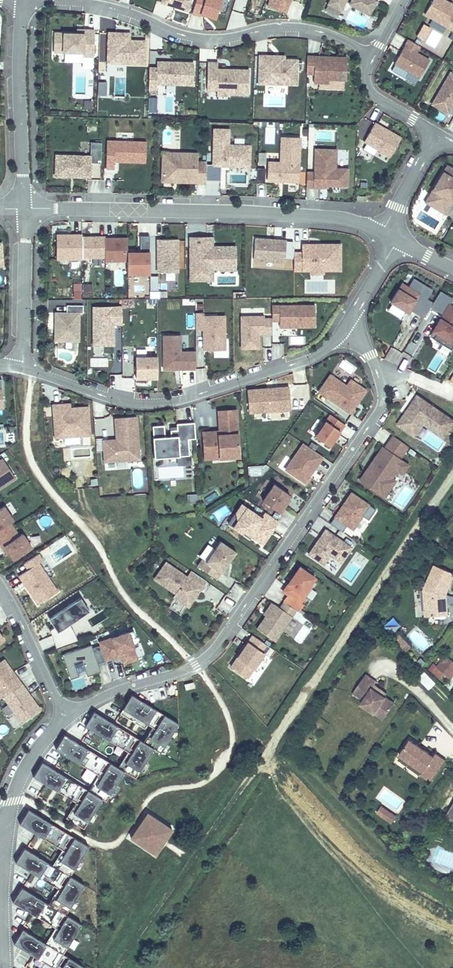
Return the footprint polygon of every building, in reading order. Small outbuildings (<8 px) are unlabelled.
[(161,4),(186,11),(189,0),(163,0),(161,4)] [(201,14),(216,19),(222,0),(196,0),(192,13),(200,16),(201,14)] [(290,0),(270,0),(268,7),(286,13),(290,0)] [(328,4),(340,11),(346,0),(330,0),(328,4)] [(349,4),(363,11),(365,6),(371,10),(376,1),(374,0),(351,0),(349,4)] [(452,30),(452,5),(444,0),(433,0),(425,14),(452,30)] [(340,11),(328,4),(325,10),(337,17),(340,11)] [(364,28),(367,19),(351,12),(348,21),(364,28)] [(424,40),(430,26),(421,22),(415,36),(424,40)] [(93,57),(94,30),(83,30),(83,34),(76,34),(54,33),(54,52),(83,53),(83,56),(93,57)] [(144,63),(145,40),(129,40),(129,33),(108,32),(107,71),(126,71),(126,63),(144,63)] [(419,77),(429,60),(416,52),(420,46),(408,39),(394,63),(395,64),(391,70),(404,78),(408,71),(419,77)] [(297,84),(298,59),(285,59),(268,58),(268,55),(260,54),(259,83),(297,84)] [(346,80),(346,57),(307,56),(307,73),(314,73),(314,82),(329,83),(329,79),(346,80)] [(157,96),(176,96),(176,84),(193,85),(194,63),(172,62),(172,65),(167,65),(167,62),(158,62),(157,68),(149,68),(148,90),(157,90),(157,96)] [(209,63),(208,91),(218,91),(218,98),(229,99),(229,94),(249,95),(249,70),(227,70),(227,71),(217,70),(218,63),(209,63)] [(451,71),(432,103),(448,112),(452,106),(452,104),(452,73),(451,71)] [(390,156),(401,138),(374,123),(364,142),(390,156)] [(249,166),(250,146),(228,146),(228,130),(215,130),(213,165),(206,164),(206,180),(221,181),(221,165),(249,166)] [(268,181),(298,182),(299,137),(281,137),(280,163),(268,162),(268,181)] [(145,162),(146,142),(107,141),(106,168),(114,168),(114,161),(145,162)] [(91,142),(90,156),(56,155),(55,176),(90,177),(91,163),(101,163),(102,142),(91,142)] [(348,185),(348,168),(336,167),(336,148),(315,148),(314,172),(307,172),(306,187),(322,187),(323,184),(348,185)] [(206,164),(206,161),(197,161),(198,153),(180,152),(179,158),(171,158),(171,164),(162,163),(162,181),(206,182),(206,180),(206,164)] [(179,158),(180,152),(162,152),(162,163),(171,164),(171,158),(179,158)] [(452,200),(452,167),(448,164),(431,192),(440,198),(435,206),(445,213),(452,200)] [(73,179),(72,190),(88,190),(88,179),(73,179)] [(435,206),(440,198),(431,192),(426,201),(435,206)] [(82,237),(82,235),(56,235),(56,260),(82,259),(82,258),(82,237)] [(150,274),(150,236),(140,236),(140,252),(127,252),(127,262),(127,274),(150,274)] [(82,258),(105,258),(105,238),(105,237),(82,237),(82,258)] [(127,252),(127,238),(105,238),(105,258),(105,262),(127,262),(127,252)] [(178,273),(177,239),(157,239),(157,273),(178,273)] [(242,265),(242,249),(219,248),(215,248),(215,239),(198,239),(197,281),(219,281),(219,271),(219,265),(242,265)] [(294,253),(294,244),(285,244),(285,241),(253,241),(253,263),(285,263),(285,257),(294,257),(294,253)] [(294,253),(294,257),(294,271),(311,271),(311,267),(322,267),(322,271),(341,271),(341,244),(302,245),(302,253),(294,253)] [(116,271),(115,285),(123,286),(123,272),(116,271)] [(410,310),(424,318),(430,307),(433,303),(426,299),(432,290),(413,278),(408,287),(402,283),(390,302),(408,313),(410,310)] [(72,290),(80,290),(80,281),(72,282),(72,290)] [(449,304),(452,299),(440,291),(433,303),(430,307),(442,314),(432,331),(436,334),(433,339),(451,350),(452,346),(452,307),(449,304)] [(279,321),(279,328),(315,327),(315,306),(272,306),(272,318),(272,321),(279,321)] [(113,345),(113,324),(122,324),(122,307),(93,307),(93,340),(103,340),(103,345),(113,345)] [(79,314),(55,313),(55,341),(78,341),(79,314)] [(225,350),(224,316),(204,317),(204,314),(195,314),(195,330),(203,330),(203,351),(225,350)] [(259,348),(259,334),(272,334),(272,321),(272,318),(264,318),(264,316),(241,316),(241,349),(259,348)] [(181,333),(161,333),(160,368),(195,368),(195,350),(181,349),(181,333)] [(156,354),(134,354),(133,377),(157,378),(156,354)] [(330,375),(319,392),(350,413),(366,390),(351,380),(346,386),(330,375)] [(289,386),(246,388),(247,412),(290,409),(289,386)] [(398,425),(414,436),(423,423),(444,438),(452,426),(452,420),(418,396),(398,425)] [(90,436),(88,407),(69,409),(66,409),(67,411),(63,411),(62,405),(52,405),(55,438),(90,436)] [(239,452),(235,410),(215,411),(217,434),(214,434),(214,431),(202,432),(204,450),(213,449),(214,454),(239,452)] [(329,448),(340,431),(344,425),(330,415),(326,422),(314,438),(329,448)] [(104,462),(139,460),(136,417),(118,418),(119,441),(117,442),(113,442),(112,440),(102,441),(104,462)] [(164,426),(152,427),(153,438),(154,458),(190,456),(188,439),(195,439),(194,423),(177,424),(177,430),(170,431),(171,437),(165,437),(164,426)] [(408,447),(393,436),(384,449),(382,447),(359,480),(378,493),(388,477),(391,479),(397,470),(403,474),(409,465),(400,459),(408,447)] [(305,483),(322,457),(303,444),(286,470),(305,483)] [(213,449),(204,450),(204,458),(239,455),(239,452),(214,454),(213,449)] [(2,459),(0,461),(0,489),(15,479),(2,459)] [(288,498),(290,495),(275,485),(263,502),(281,514),(286,507),(283,505),(288,498)] [(368,520),(376,510),(351,493),(330,524),(342,532),(347,526),(353,530),(362,516),(368,520)] [(263,544),(278,521),(266,513),(262,519),(242,505),(237,513),(238,521),(234,527),(242,532),(243,530),(251,536),(263,544)] [(10,523),(13,521),(4,507),(0,509),(0,539),(14,530),(10,523)] [(234,527),(238,521),(237,513),(229,524),(234,527)] [(22,534),(19,536),(14,530),(0,539),(0,545),(2,548),(4,547),(8,552),(14,560),(32,548),(22,534)] [(351,548),(326,530),(309,554),(324,565),(330,555),(341,563),(351,548)] [(197,566),(217,580),(236,552),(220,541),(206,562),(202,559),(197,566)] [(44,559),(39,551),(21,563),(25,568),(16,575),(37,605),(58,591),(39,562),(44,559)] [(188,607),(206,581),(190,571),(186,577),(165,562),(154,579),(175,593),(173,596),(188,607)] [(423,590),(428,617),(449,614),(447,595),(452,582),(452,570),(437,562),(423,590)] [(297,611),(299,612),(304,605),(301,604),(306,597),(310,600),(316,591),(310,587),(316,578),(300,568),(283,592),(289,596),(284,602),(285,603),(297,611)] [(91,610),(79,594),(47,616),(54,626),(49,628),(56,647),(78,640),(70,623),(91,610)] [(297,611),(285,603),(281,609),(275,605),(258,630),(275,642),(297,611)] [(395,632),(401,621),(390,615),(384,626),(395,632)] [(100,648),(105,661),(119,657),(123,658),(125,664),(137,660),(133,647),(133,645),(138,644),(133,630),(112,638),(113,643),(100,648)] [(248,678),(269,647),(253,636),(231,667),(248,678)] [(405,651),(411,645),(401,636),(395,642),(405,651)] [(99,645),(100,648),(113,643),(112,638),(98,642),(99,645)] [(98,664),(105,661),(100,648),(99,645),(92,648),(91,645),(62,655),(70,679),(78,676),(74,663),(82,660),(87,676),(101,672),(98,664)] [(438,663),(444,655),(437,650),(432,658),(438,663)] [(440,678),(443,674),(450,680),(452,676),(452,661),(445,655),(432,672),(440,678)] [(3,697),(21,684),(3,660),(0,662),(0,697),(1,698),(3,697)] [(383,690),(379,687),(381,684),(373,678),(375,675),(364,668),(352,687),(362,694),(359,698),(382,713),(393,696),(383,690)] [(425,671),(417,678),(427,690),(435,683),(425,671)] [(194,683),(184,685),(185,692),(195,690),(194,683)] [(40,710),(21,684),(3,697),(22,723),(40,710)] [(70,820),(84,829),(102,799),(106,802),(124,772),(136,779),(154,749),(161,753),(178,724),(131,695),(122,710),(152,728),(155,730),(146,744),(143,742),(93,712),(85,726),(127,752),(131,755),(121,770),(117,768),(64,735),(55,749),(97,775),(101,777),(91,793),(88,791),(41,763),(33,777),(76,804),(79,805),(70,820)] [(146,744),(155,730),(152,728),(143,742),(146,744)] [(430,774),(444,752),(435,746),(433,749),(409,733),(398,748),(422,765),(420,768),(430,774)] [(117,768),(121,770),(131,755),(127,752),(117,768)] [(91,793),(101,777),(97,775),(88,791),(91,793)] [(70,820),(79,805),(76,804),(67,819),(70,820)] [(380,804),(374,812),(391,823),(396,815),(380,804)] [(82,966),(63,954),(81,924),(66,915),(84,885),(70,876),(88,846),(28,810),(19,824),(62,850),(65,852),(55,868),(52,866),(24,849),(15,863),(57,890),(61,892),(51,907),(47,905),(21,888),(12,902),(54,929),(58,931),(48,946),(45,944),(22,930),(14,944),(51,967),(81,967),(82,966)] [(156,855),(171,832),(173,830),(147,813),(130,838),(156,855)] [(55,868),(65,852),(62,850),(52,866),(55,868)] [(51,907),(61,892),(57,890),(47,905),(51,907)] [(48,946),(58,931),(54,929),(45,944),(48,946)]
